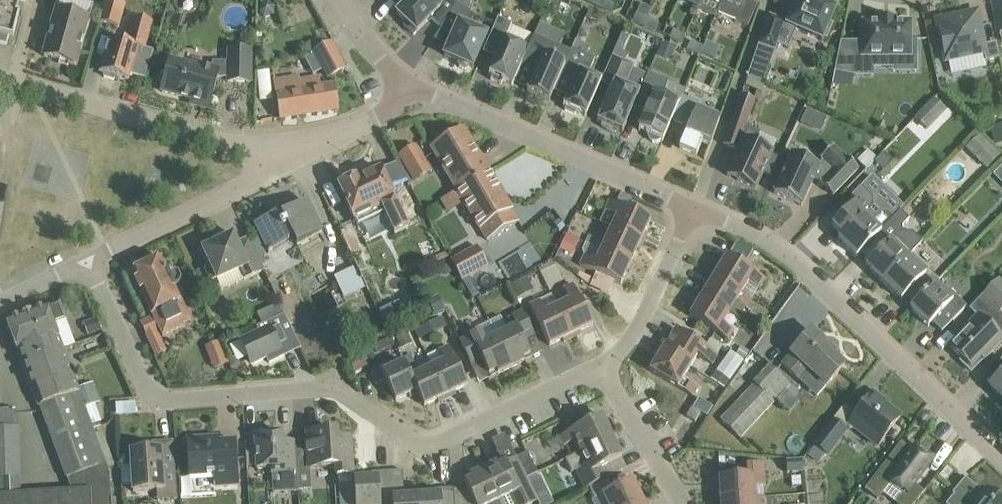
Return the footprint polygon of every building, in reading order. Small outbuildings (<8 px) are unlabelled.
[(20,0),(0,0),(0,34),(14,37),(20,13),(17,12),(20,0)] [(99,22),(119,28),(125,5),(109,0),(105,0),(99,22)] [(457,5),(451,0),(409,0),(397,13),(407,22),(404,25),(414,35),(431,18),(442,28),(457,5)] [(457,5),(468,10),(473,0),(460,0),(457,5)] [(606,0),(603,0),(600,7),(611,12),(615,4),(606,0)] [(723,0),(713,0),(721,3),(717,13),(718,13),(723,0)] [(718,13),(748,26),(758,3),(752,0),(723,0),(718,13)] [(835,9),(823,4),(824,3),(818,0),(798,0),(788,22),(769,15),(758,46),(775,51),(777,44),(788,49),(795,33),(821,43),(822,40),(826,42),(833,24),(830,23),(835,9)] [(444,55),(473,68),(487,35),(465,25),(471,11),(468,10),(457,5),(442,28),(454,33),(444,55)] [(75,65),(80,46),(88,18),(57,10),(44,56),(75,65)] [(977,12),(937,21),(946,61),(984,53),(986,61),(1000,58),(996,43),(984,45),(977,12)] [(648,19),(636,14),(632,22),(644,27),(648,19)] [(153,51),(145,48),(153,21),(135,16),(127,43),(111,39),(102,72),(128,80),(129,74),(145,79),(153,51)] [(513,85),(521,64),(529,48),(506,38),(512,24),(498,18),(485,47),(498,53),(489,74),(492,76),(491,80),(502,84),(503,81),(513,85)] [(659,24),(648,19),(644,27),(656,32),(659,24)] [(858,45),(841,42),(834,72),(855,76),(859,55),(873,55),(873,63),(893,63),(893,55),(916,55),(916,38),(910,38),(910,23),(895,23),(895,19),(878,19),(878,23),(863,23),(863,45),(858,45)] [(669,38),(681,43),(686,33),(673,28),(669,38)] [(562,72),(565,64),(554,59),(559,46),(534,35),(529,48),(521,64),(536,71),(527,91),(549,100),(562,72)] [(702,47),(691,42),(688,50),(699,55),(702,47)] [(315,52),(329,78),(344,69),(330,43),(315,52)] [(676,49),(663,44),(658,55),(671,61),(676,49)] [(595,58),(572,48),(562,72),(575,78),(563,106),(566,108),(564,111),(575,115),(577,112),(586,116),(602,79),(588,74),(595,58)] [(251,83),(251,50),(227,50),(227,62),(214,62),(211,70),(170,60),(162,91),(192,100),(191,104),(209,109),(218,78),(228,78),(228,82),(251,83)] [(634,65),(612,56),(601,83),(612,88),(597,121),(601,123),(600,125),(603,128),(605,130),(608,131),(612,133),(617,133),(618,130),(623,132),(634,107),(640,92),(626,85),(634,65)] [(753,60),(748,76),(765,84),(771,70),(769,66),(753,60)] [(668,82),(648,73),(634,107),(646,112),(640,125),(641,125),(639,130),(648,134),(649,139),(652,142),(657,143),(662,140),(663,141),(671,120),(678,104),(662,97),(668,82)] [(334,85),(314,89),(312,78),(300,80),(299,76),(275,80),(281,119),(338,110),(334,85)] [(755,99),(741,94),(723,145),(739,150),(727,176),(756,189),(763,173),(772,177),(781,159),(771,155),(772,152),(755,144),(760,132),(746,126),(755,99)] [(705,160),(720,119),(697,109),(700,103),(682,96),(678,104),(672,120),(683,125),(680,132),(685,134),(679,148),(696,155),(703,141),(709,144),(704,159),(705,160)] [(917,118),(928,128),(945,111),(933,100),(917,118)] [(817,114),(806,109),(801,119),(812,124),(817,114)] [(989,126),(993,145),(1001,143),(1001,123),(989,126)] [(464,128),(431,148),(457,191),(490,172),(464,128)] [(1001,155),(980,135),(966,148),(987,169),(1001,155)] [(416,145),(397,157),(413,183),(432,172),(416,145)] [(833,195),(858,169),(846,158),(845,159),(833,146),(821,158),(822,159),(819,166),(792,154),(774,193),(802,206),(814,180),(822,183),(821,184),(833,195)] [(356,179),(339,187),(358,227),(358,228),(385,214),(395,234),(408,228),(404,220),(423,211),(397,162),(381,170),(381,169),(357,181),(356,179)] [(488,240),(501,232),(518,222),(512,211),(513,210),(490,172),(447,198),(455,210),(465,204),(480,230),(481,229),(488,240)] [(857,200),(832,226),(842,235),(838,239),(857,257),(860,253),(894,217),(888,212),(879,213),(875,217),(869,211),(874,206),(873,197),(861,185),(852,195),(857,200)] [(621,193),(616,203),(627,208),(631,198),(621,193)] [(644,243),(648,234),(645,233),(651,219),(627,208),(616,203),(610,201),(605,212),(616,217),(611,228),(644,243)] [(322,234),(316,220),(307,202),(283,214),(281,211),(255,224),(263,242),(269,252),(295,240),(298,246),(322,234)] [(902,226),(908,220),(899,212),(894,217),(860,253),(869,261),(866,265),(884,283),(912,253),(923,242),(913,232),(903,232),(902,226)] [(644,243),(611,228),(602,224),(597,235),(594,235),(591,243),(631,262),(637,250),(640,251),(644,243)] [(367,245),(358,228),(358,227),(342,235),(363,279),(381,270),(369,244),(367,245)] [(567,234),(560,249),(570,254),(577,239),(567,234)] [(265,270),(258,255),(249,237),(237,243),(233,235),(203,249),(210,264),(206,265),(204,272),(208,280),(213,281),(217,279),(218,280),(240,270),(245,279),(265,270)] [(634,263),(631,262),(591,243),(590,246),(601,250),(596,261),(584,256),(580,266),(621,284),(627,271),(630,273),(634,263)] [(464,279),(490,265),(479,245),(453,259),(464,279)] [(445,252),(411,268),(414,273),(448,257),(445,252)] [(936,283),(936,284),(939,280),(912,253),(884,283),(901,300),(905,296),(914,305),(910,308),(911,309),(936,283)] [(765,279),(727,255),(719,268),(717,266),(711,275),(753,298),(759,287),(760,288),(765,279)] [(173,271),(168,273),(161,257),(131,272),(151,315),(152,314),(160,330),(163,336),(182,327),(172,306),(181,302),(174,287),(180,285),(182,279),(179,273),(173,271)] [(353,267),(333,275),(340,292),(360,285),(353,267)] [(747,307),(753,298),(711,275),(714,276),(707,288),(705,286),(700,294),(739,318),(746,307),(747,307)] [(951,348),(963,360),(961,362),(971,372),(984,359),(984,360),(998,345),(1001,341),(1001,314),(1000,312),(1001,310),(1001,281),(999,278),(993,284),(969,310),(976,316),(959,334),(962,337),(951,348)] [(945,293),(936,284),(936,283),(911,309),(928,326),(932,322),(942,332),(967,306),(949,289),(945,293)] [(593,325),(584,307),(573,285),(563,289),(569,301),(557,306),(573,338),(581,334),(580,331),(593,325)] [(739,319),(739,318),(700,294),(695,302),(697,304),(690,316),(728,340),(734,331),(723,324),(730,313),(739,319)] [(439,296),(428,301),(435,315),(445,310),(439,296)] [(573,338),(557,306),(545,312),(539,301),(530,305),(541,328),(550,346),(562,340),(564,342),(573,338)] [(38,357),(63,348),(54,325),(67,320),(60,303),(48,307),(48,306),(6,321),(17,351),(18,351),(34,345),(38,357)] [(257,314),(262,325),(284,314),(279,304),(257,314)] [(501,316),(489,322),(512,368),(525,361),(523,358),(531,354),(524,340),(535,335),(523,312),(503,322),(501,316)] [(259,331),(240,340),(251,363),(252,365),(254,364),(267,358),(269,363),(284,356),(279,346),(296,338),(284,314),(262,325),(257,327),(259,331)] [(417,326),(421,340),(444,333),(440,319),(417,326)] [(479,333),(460,342),(471,365),(482,360),(489,375),(497,371),(498,374),(512,368),(489,322),(476,328),(479,333)] [(718,355),(693,340),(676,329),(668,342),(664,340),(661,346),(692,365),(698,355),(713,364),(718,355)] [(821,340),(812,331),(791,353),(792,354),(782,365),(796,378),(807,367),(827,386),(844,367),(833,356),(835,353),(833,351),(836,348),(823,337),(821,340)] [(209,369),(227,364),(220,339),(202,344),(209,369)] [(78,388),(63,348),(38,357),(34,345),(18,351),(33,389),(38,406),(95,386),(94,381),(78,388)] [(684,379),(692,365),(661,346),(654,357),(657,359),(650,371),(693,397),(698,388),(684,379)] [(741,346),(736,355),(745,360),(750,352),(741,346)] [(468,385),(459,367),(449,347),(439,352),(444,361),(432,367),(447,399),(456,395),(455,392),(468,385)] [(717,372),(729,380),(742,360),(731,352),(717,372)] [(411,355),(403,359),(404,362),(406,367),(414,363),(411,355)] [(418,394),(406,367),(404,362),(382,372),(380,368),(371,372),(377,384),(386,380),(396,401),(409,395),(410,398),(418,394)] [(447,399),(432,367),(420,374),(415,363),(414,363),(406,367),(418,394),(424,406),(437,400),(439,403),(447,399)] [(790,385),(771,368),(722,421),(740,438),(790,385)] [(990,386),(1001,398),(1001,373),(990,386)] [(92,424),(102,420),(96,404),(101,401),(95,386),(38,406),(39,407),(40,407),(67,479),(71,491),(21,494),(0,495),(0,503),(112,503),(110,473),(92,424)] [(878,446),(900,417),(872,394),(849,424),(878,446)] [(701,413),(692,407),(686,416),(695,422),(701,413)] [(17,428),(16,409),(0,410),(0,429),(17,428)] [(581,452),(612,437),(602,416),(560,437),(565,446),(575,441),(581,452)] [(847,432),(833,421),(833,420),(814,445),(829,456),(847,432)] [(336,468),(337,476),(354,475),(351,438),(337,439),(337,432),(322,433),(321,429),(306,430),(309,469),(336,468)] [(298,492),(296,461),(295,441),(282,442),(282,434),(255,436),(256,451),(256,456),(257,466),(257,469),(272,468),(274,493),(298,492)] [(491,439),(498,453),(507,448),(500,434),(491,439)] [(603,467),(622,457),(612,437),(581,452),(565,460),(571,473),(576,470),(585,489),(608,478),(603,467)] [(238,484),(237,462),(235,442),(209,444),(209,439),(187,440),(189,477),(215,475),(216,485),(238,484)] [(177,499),(174,461),(173,441),(159,442),(160,450),(131,452),(132,466),(121,467),(122,484),(133,483),(134,491),(157,489),(158,500),(177,499)] [(910,455),(898,447),(869,485),(881,494),(889,483),(905,495),(933,459),(917,446),(910,455)] [(256,451),(246,451),(247,467),(257,466),(256,456),(256,451)] [(526,478),(528,478),(537,473),(528,452),(516,458),(526,478)] [(528,478),(526,478),(516,458),(498,466),(497,463),(484,469),(501,503),(534,503),(539,502),(536,496),(528,478)] [(786,460),(787,473),(803,472),(802,459),(786,460)] [(748,475),(720,477),(721,500),(765,497),(764,485),(767,484),(765,461),(747,462),(748,475)] [(953,473),(946,467),(938,477),(945,482),(953,473)] [(484,469),(470,476),(472,479),(464,483),(467,489),(453,490),(454,503),(501,503),(484,469)] [(389,500),(388,493),(393,493),(392,471),(367,473),(367,478),(354,479),(356,503),(381,503),(380,500),(389,500)] [(418,496),(405,497),(403,471),(392,471),(393,493),(388,493),(389,500),(393,499),(393,503),(418,503),(418,496)] [(965,479),(953,494),(964,503),(1001,503),(987,491),(984,494),(965,479)] [(643,501),(633,480),(603,495),(608,503),(637,503),(643,501)] [(418,496),(418,503),(454,503),(453,490),(453,488),(429,490),(429,495),(418,496)] [(536,496),(539,502),(540,503),(552,503),(553,503),(549,496),(541,493),(536,496)]
